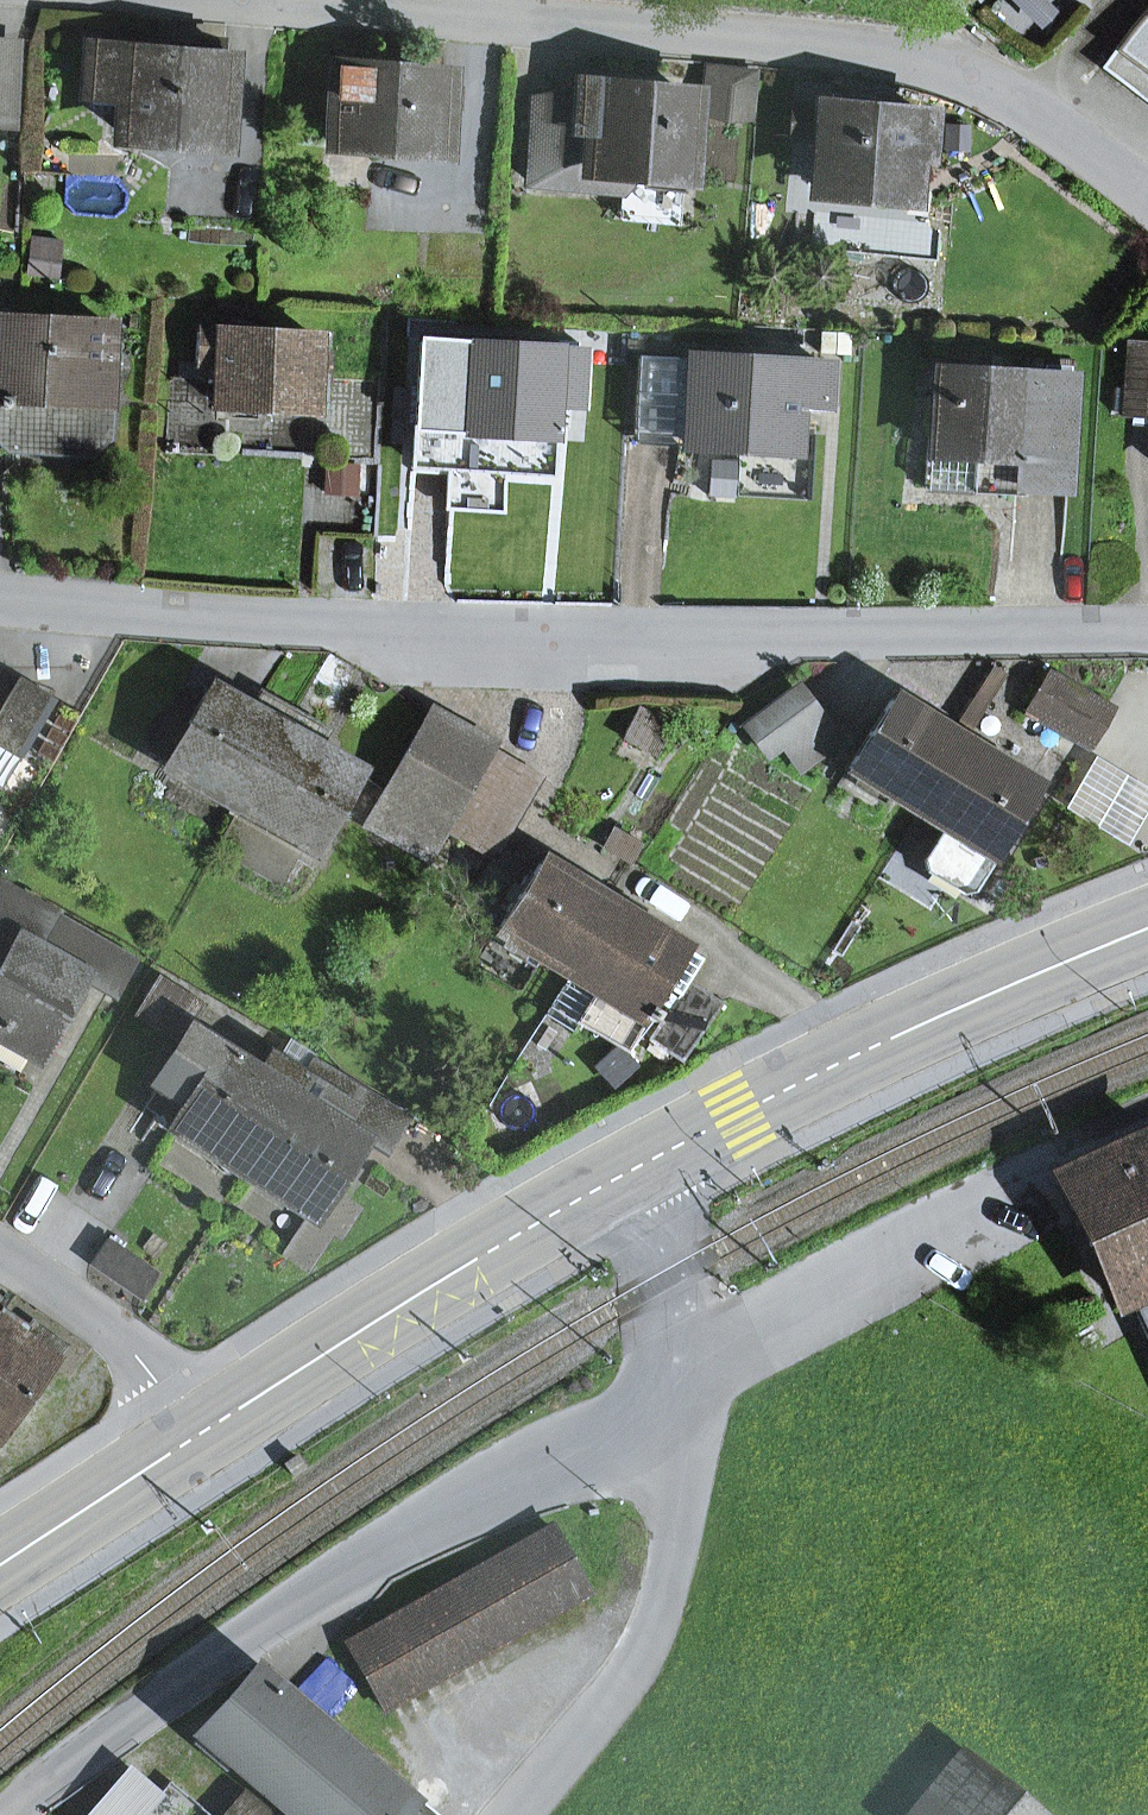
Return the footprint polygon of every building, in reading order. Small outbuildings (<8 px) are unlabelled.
[(1147,93),(1147,7),(1147,6),(1105,60),(1147,93)] [(8,125),(14,39),(0,38),(0,125),(8,125)] [(197,56),(214,57),(215,42),(198,40),(197,56)] [(126,90),(123,133),(212,141),(219,58),(214,57),(197,56),(93,47),(90,77),(115,79),(114,89),(126,90)] [(338,68),(332,143),(436,152),(440,106),(441,88),(442,76),(338,68)] [(708,70),(703,109),(747,114),(751,75),(708,70)] [(620,189),(634,173),(680,177),(687,97),(577,87),(575,111),(570,115),(533,111),(527,180),(620,189)] [(440,106),(454,107),(455,89),(441,88),(440,106)] [(789,139),(820,142),(823,109),(792,106),(789,139)] [(820,142),(816,188),(906,196),(910,151),(926,152),(929,118),(823,109),(820,142)] [(617,221),(676,226),(680,177),(634,173),(620,189),(617,221)] [(814,201),(904,210),(906,196),(816,188),(814,201)] [(85,453),(98,439),(105,327),(0,320),(0,440),(7,448),(85,453)] [(309,410),(311,371),(324,372),(325,355),(312,354),(313,337),(199,331),(197,357),(221,358),(218,404),(309,410)] [(1127,416),(1147,417),(1147,345),(1130,344),(1127,416)] [(549,435),(551,392),(565,393),(567,372),(553,371),(554,352),(463,346),(457,429),(549,435)] [(641,357),(636,438),(686,440),(686,446),(742,449),(743,435),(792,438),(794,405),(822,406),(824,366),(641,357)] [(973,357),(971,376),(1073,385),(1074,362),(973,357)] [(1018,494),(1018,487),(1066,490),(1073,385),(971,376),(934,373),(926,488),(1018,494)] [(1046,677),(1027,712),(1090,744),(1110,710),(1046,677)] [(0,711),(0,747),(14,755),(49,695),(19,678),(0,711)] [(167,761),(165,765),(240,808),(293,714),(268,700),(258,718),(208,690),(185,729),(168,720),(150,751),(167,761)] [(748,729),(767,754),(781,743),(817,717),(798,691),(748,729)] [(891,699),(848,768),(920,813),(963,744),(891,699)] [(308,746),(318,729),(293,714),(240,808),(314,850),(357,774),(308,746)] [(427,715),(382,793),(445,829),(446,830),(491,751),(427,715)] [(781,743),(799,768),(835,742),(817,717),(781,743)] [(971,890),(1035,788),(963,744),(920,813),(945,828),(925,861),(927,871),(961,892),(971,890)] [(491,751),(446,830),(492,856),(537,778),(491,751)] [(1068,803),(1128,839),(1147,804),(1147,798),(1091,763),(1068,803)] [(432,855),(445,829),(382,793),(368,818),(432,855)] [(540,861),(498,930),(569,975),(612,906),(540,861)] [(37,1056),(82,977),(46,957),(52,946),(37,937),(49,916),(0,887),(0,1035),(37,1056)] [(647,1009),(661,987),(677,997),(687,982),(701,960),(612,906),(569,975),(597,992),(579,1022),(625,1050),(644,1019),(649,1022),(654,1014),(647,1009)] [(130,962),(49,916),(37,937),(52,946),(46,957),(82,977),(111,994),(130,962)] [(159,979),(137,1013),(171,1035),(193,1000),(159,979)] [(681,1060),(720,1004),(687,982),(677,997),(650,1040),(681,1060)] [(190,1034),(143,1108),(243,1172),(301,1081),(277,1065),(266,1082),(190,1034)] [(377,1154),(399,1120),(311,1066),(304,1076),(351,1107),(337,1128),(362,1145),(377,1154)] [(351,1107),(304,1076),(301,1081),(243,1172),(316,1218),(290,1259),(307,1270),(332,1230),(340,1236),(357,1210),(331,1194),(362,1145),(337,1128),(351,1107)] [(1147,1289),(1147,1136),(1061,1176),(1120,1302),(1128,1298),(1147,1289)] [(89,1265),(141,1300),(159,1274),(107,1238),(89,1265)] [(1128,1298),(1147,1339),(1147,1289),(1128,1298)] [(1,1315),(0,1317),(0,1434),(1,1435),(63,1347),(30,1323),(24,1332),(1,1315)] [(549,1527),(345,1643),(383,1710),(587,1594),(549,1527)] [(254,1672),(199,1734),(293,1814),(420,1814),(254,1672)] [(960,1758),(915,1814),(1032,1814),(960,1758)] [(109,1814),(148,1814),(172,1788),(205,1814),(228,1814),(229,1814),(183,1776),(174,1786),(152,1766),(109,1814)] [(243,1797),(229,1814),(228,1814),(265,1814),(243,1797)]
